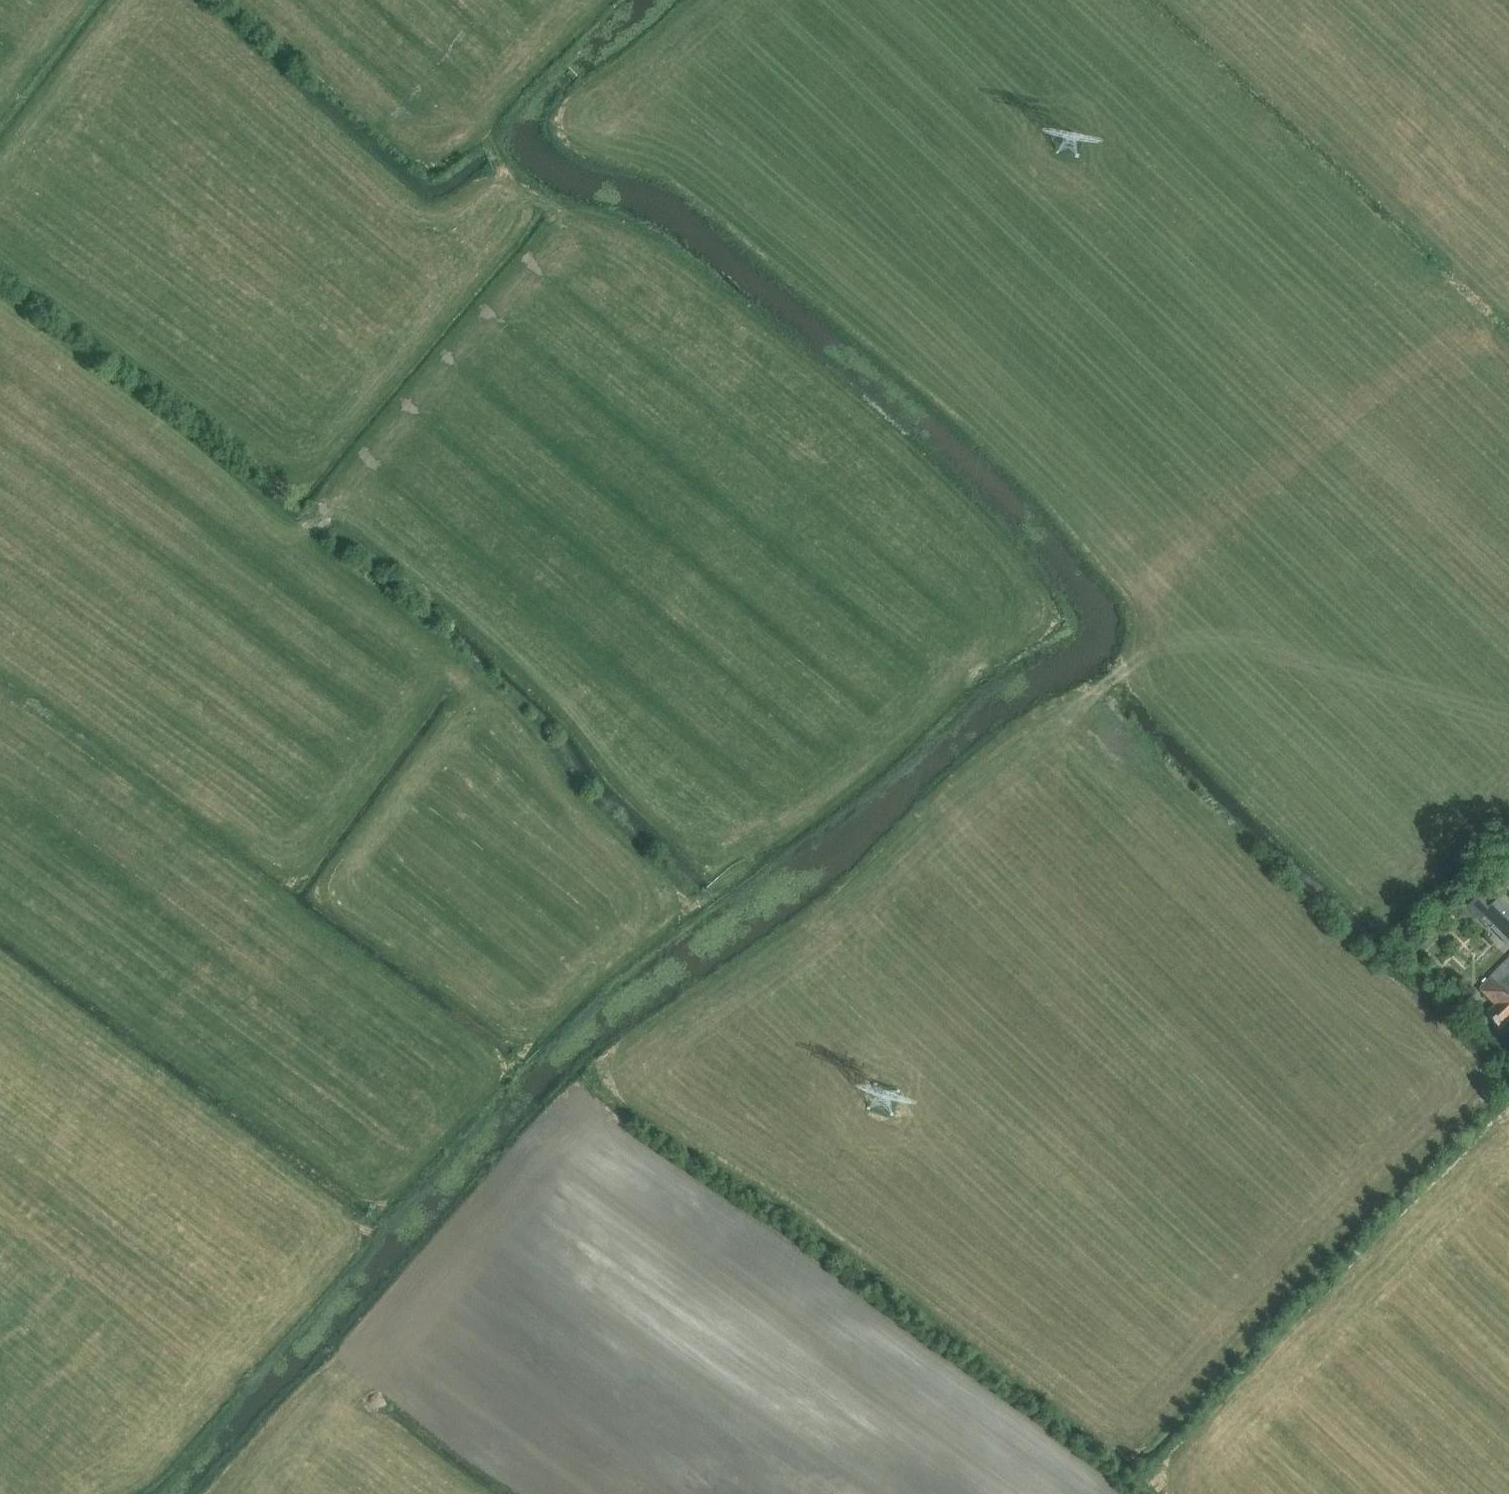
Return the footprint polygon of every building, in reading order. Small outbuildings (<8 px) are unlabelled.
[(1508,891),(1508,877),(1508,876),(1500,884),(1508,892),(1508,891)] [(1480,922),(1488,930),(1493,925),(1508,941),(1508,907),(1498,897),(1482,913),(1485,917),(1480,922)] [(1479,990),(1494,1005),(1487,1013),(1501,1027),(1508,1020),(1508,960),(1479,990)]
